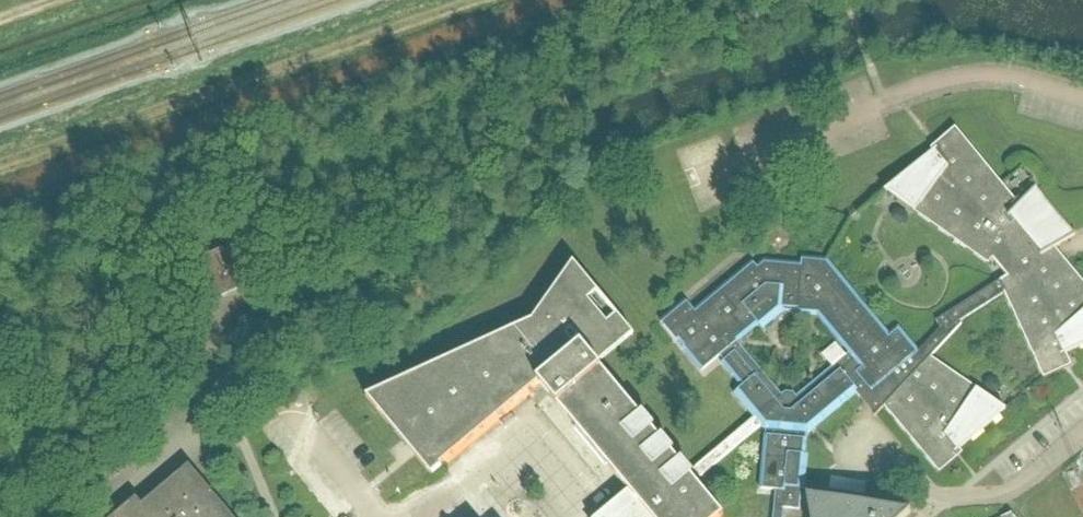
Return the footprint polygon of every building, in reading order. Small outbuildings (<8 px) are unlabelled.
[(999,283),(1006,294),(1005,294),(1044,380),(1072,367),(1066,354),(1082,347),(1082,282),(1067,262),(1056,249),(1076,236),(1036,188),(1020,206),(956,129),(931,150),(933,152),(885,192),(886,193),(894,187),(919,205),(914,212),(989,266),(993,260),(1008,277),(999,283)] [(192,264),(206,296),(210,304),(228,297),(250,287),(232,247),(192,264)] [(598,353),(632,323),(572,252),(533,309),(518,315),(364,382),(411,451),(415,456),(431,474),(539,384),(544,390),(549,396),(626,482),(592,508),(599,516),(705,516),(722,503),(705,482),(762,427),(755,419),(693,467),(598,353)] [(980,391),(931,358),(962,325),(960,323),(1005,294),(1006,294),(999,283),(937,322),(941,329),(919,352),(899,328),(890,336),(827,261),(802,259),(802,265),(764,262),(757,268),(753,263),(695,312),(686,301),(661,323),(702,372),(719,359),(743,388),(735,394),(755,419),(762,427),(764,430),(766,430),(761,490),(776,491),(775,509),(770,508),(772,496),(746,494),(744,516),(784,516),(785,509),(800,511),(802,490),(805,490),(806,480),(808,456),(805,455),(807,434),(810,434),(858,393),(861,396),(879,412),(875,416),(876,417),(877,416),(885,408),(940,474),(964,455),(960,450),(1007,411),(1005,410),(999,415),(975,398),(980,391)] [(116,516),(233,516),(190,466),(143,506),(137,499),(116,516)] [(850,481),(847,494),(865,497),(867,484),(850,481)] [(912,515),(807,496),(811,516),(909,516),(912,515)]
